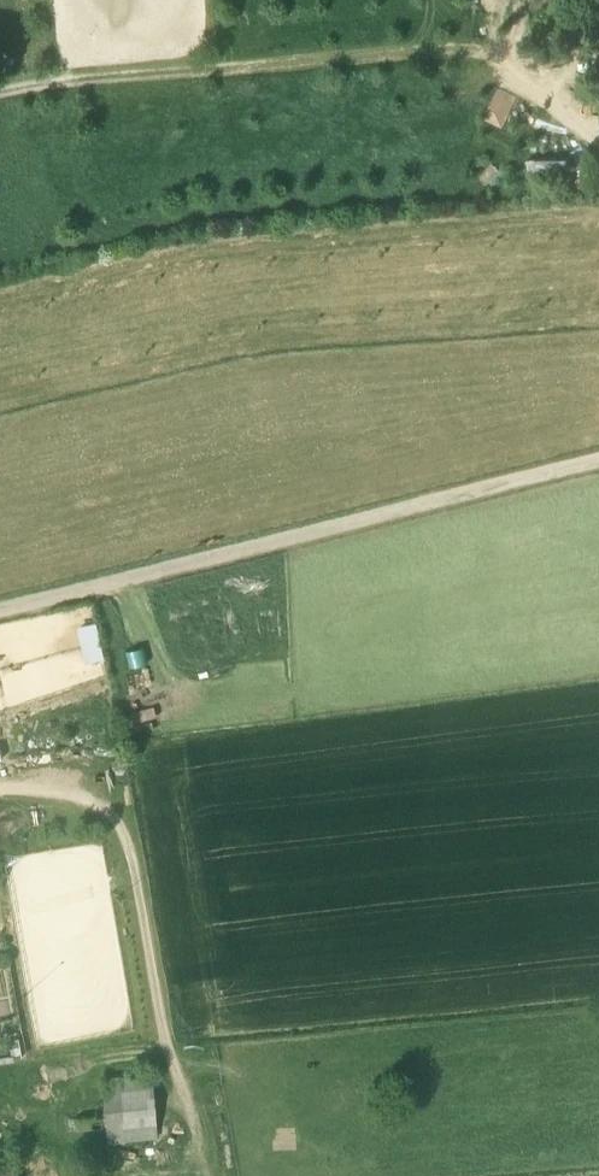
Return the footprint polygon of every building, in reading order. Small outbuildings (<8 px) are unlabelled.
[(154,1135),(150,1078),(103,1081),(107,1139),(154,1135)]
